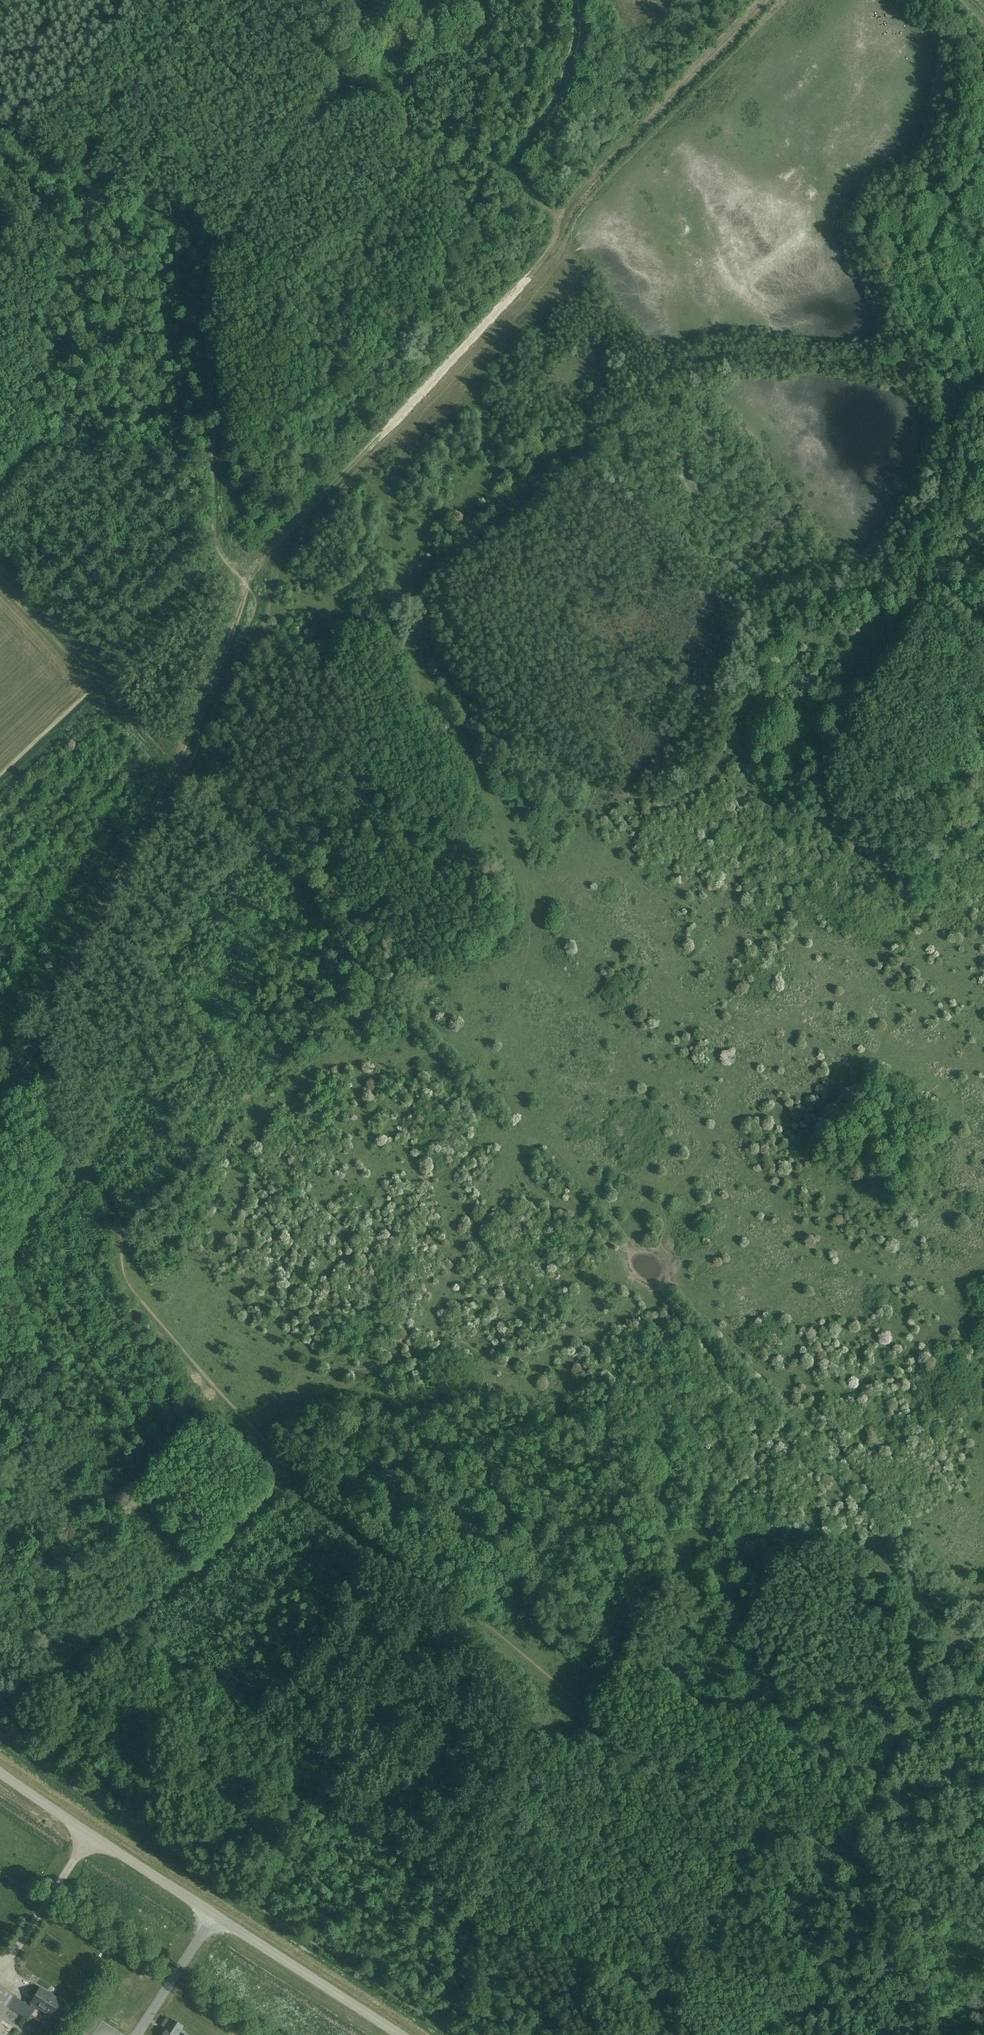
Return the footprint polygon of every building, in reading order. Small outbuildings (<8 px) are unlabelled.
[(122,1482),(129,1478),(127,1472),(119,1476),(122,1482)] [(131,1508),(139,1512),(141,1507),(133,1503),(131,1508)] [(665,1810),(672,1819),(679,1814),(672,1805),(665,1810)] [(302,1932),(290,1928),(288,1935),(300,1939),(302,1932)] [(27,2019),(36,2005),(50,2014),(52,2011),(56,2014),(63,2003),(39,1987),(30,2002),(31,2002),(29,2006),(15,1997),(16,1996),(0,1986),(0,2021),(9,2007),(27,2019)] [(160,2034),(177,2034),(183,2026),(171,2019),(170,2020),(166,2018),(163,2023),(166,2025),(160,2034)]
